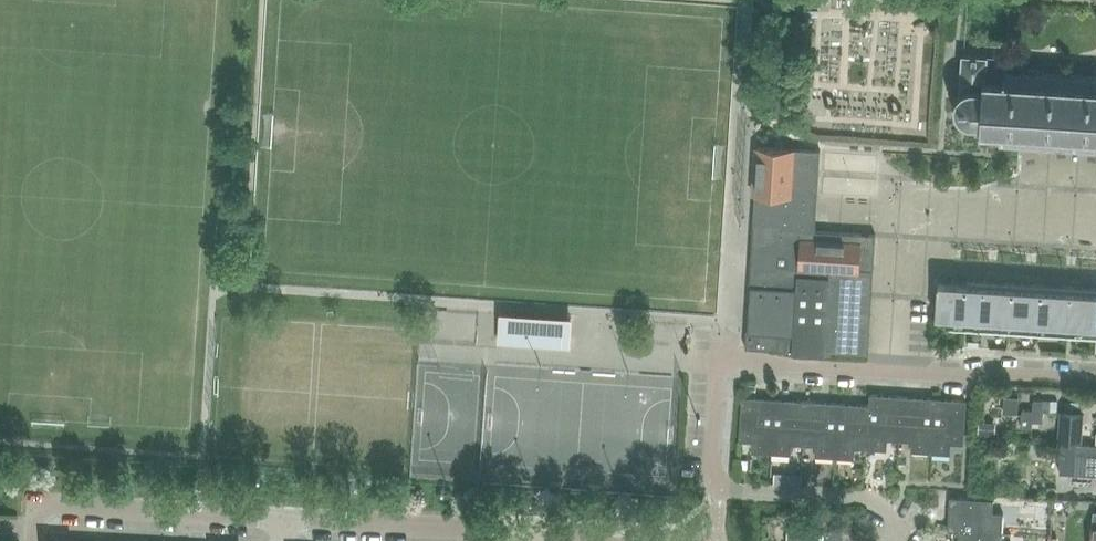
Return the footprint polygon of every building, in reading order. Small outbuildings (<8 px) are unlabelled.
[(1082,77),(1082,75),(1079,75),(1079,77),(1062,76),(1063,74),(1060,74),(1060,76),(1044,75),(1044,73),(1041,73),(1041,75),(1025,74),(1025,72),(1022,72),(1022,74),(1006,73),(1006,71),(1003,71),(1003,73),(996,72),(995,84),(984,84),(986,60),(972,59),(960,58),(958,90),(957,91),(955,93),(954,95),(953,99),(953,101),(953,105),(953,108),(954,112),(956,115),(958,117),(961,119),(964,121),(968,122),(978,123),(978,129),(976,129),(976,131),(978,131),(977,133),(979,134),(980,131),(1000,133),(999,146),(1002,146),(1002,144),(1018,145),(1018,147),(1021,147),(1021,145),(1037,146),(1037,148),(1039,148),(1040,146),(1056,147),(1056,149),(1059,150),(1059,147),(1075,148),(1075,151),(1077,151),(1077,148),(1094,149),(1094,152),(1095,152),(1095,78),(1082,77)] [(758,143),(753,219),(811,223),(815,147),(758,143)] [(753,219),(745,346),(784,348),(783,351),(829,354),(830,352),(868,355),(876,233),(810,229),(811,223),(753,219)] [(1095,339),(1095,288),(947,279),(946,286),(937,285),(934,319),(945,319),(944,329),(1095,339)] [(869,396),(869,406),(866,450),(887,451),(887,440),(899,441),(902,398),(869,396)] [(751,453),(770,454),(774,400),(742,398),(739,442),(751,443),(751,453)] [(934,400),(902,398),(899,441),(911,442),(911,453),(930,454),(934,400)] [(1022,408),(1022,426),(1032,427),(1033,419),(1044,419),(1044,409),(1045,399),(1033,399),(1033,409),(1022,408)] [(1045,399),(1044,409),(1058,410),(1059,400),(1045,399)] [(791,445),(803,446),(806,402),(774,400),(770,454),(790,455),(791,445)] [(966,402),(934,400),(930,454),(950,455),(951,444),(963,445),(966,402)] [(1079,401),(1065,400),(1064,412),(1078,413),(1079,401)] [(814,457),(834,458),(837,404),(806,402),(803,446),(815,447),(814,457)] [(837,404),(834,458),(854,459),(855,449),(866,450),(869,406),(837,404)] [(1061,412),(1061,416),(1059,440),(1081,442),(1083,413),(1061,412)] [(1075,444),(1073,474),(1095,476),(1095,446),(1075,444)] [(906,475),(907,464),(899,464),(898,475),(906,475)] [(948,532),(959,532),(1002,535),(1003,514),(993,514),(994,501),(950,498),(948,532)] [(812,515),(812,524),(827,524),(827,515),(827,513),(812,513),(812,515)] [(842,532),(788,529),(787,540),(841,540),(842,532)] [(1002,535),(959,532),(958,540),(1002,540),(1002,535)]
